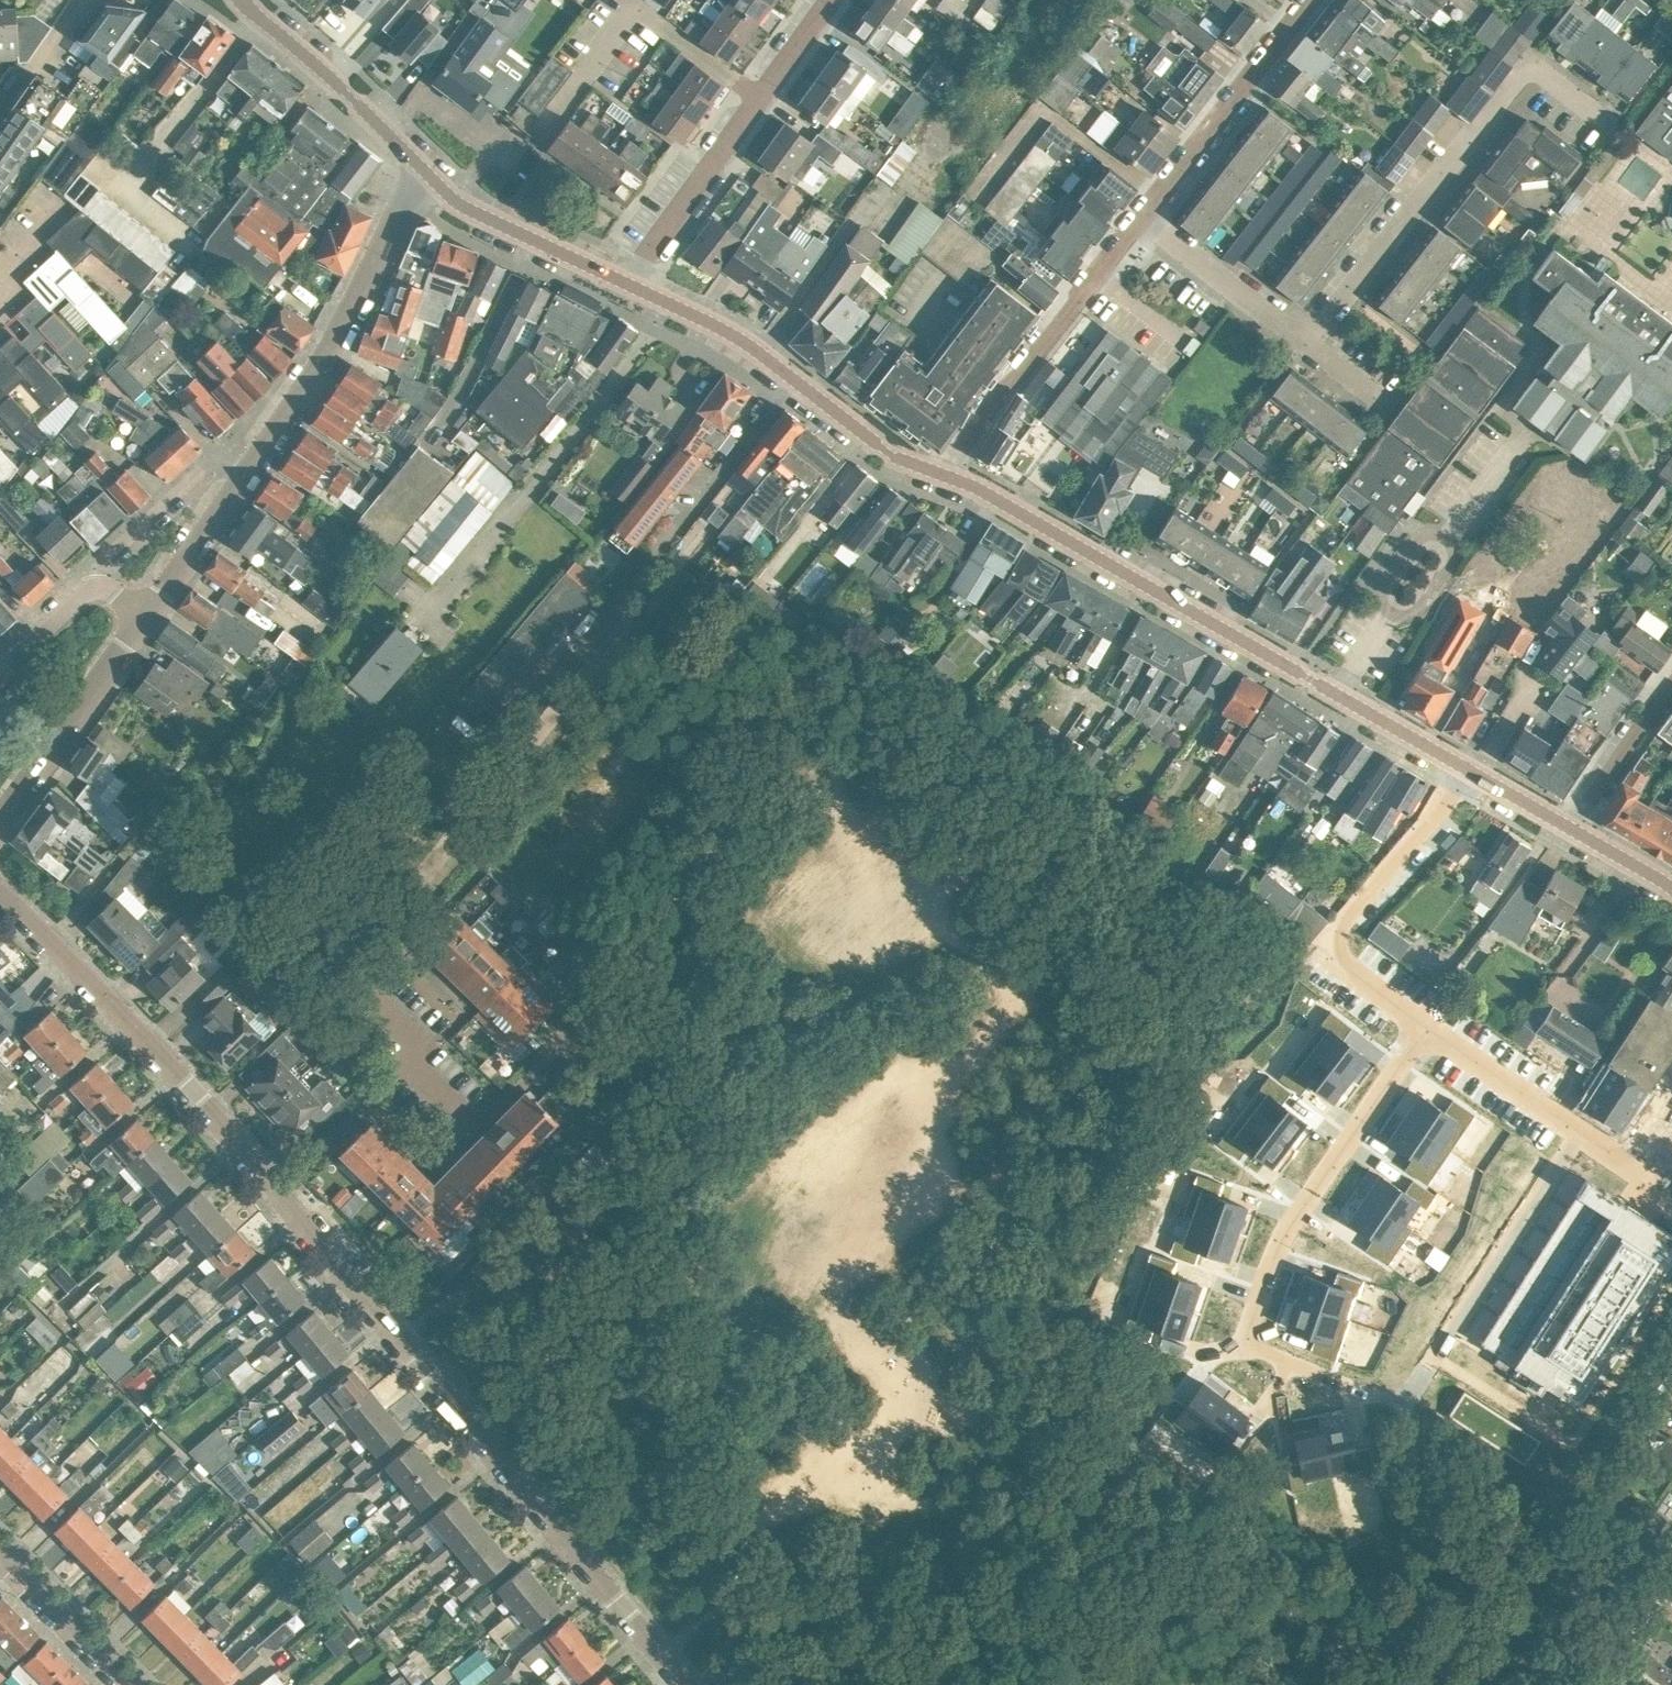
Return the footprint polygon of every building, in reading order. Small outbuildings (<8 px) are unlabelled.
[(205,20),(179,0),(172,0),(142,42),(136,38),(138,35),(132,30),(110,60),(121,67),(124,70),(135,54),(150,65),(165,46),(179,57),(181,54),(205,20)] [(346,1),(363,15),(370,8),(376,0),(346,0),(346,1)] [(387,23),(398,33),(390,43),(411,62),(439,30),(419,12),(429,0),(407,0),(387,23)] [(435,82),(471,108),(483,93),(502,107),(501,108),(502,109),(521,84),(493,63),(530,14),(522,8),(527,0),(476,0),(470,9),(483,19),(455,56),(454,56),(435,82)] [(724,0),(708,0),(699,12),(714,23),(742,44),(757,24),(724,0)] [(764,0),(724,0),(757,24),(771,5),(764,0)] [(910,7),(900,0),(875,0),(868,9),(902,34),(905,36),(913,25),(902,17),(910,7)] [(945,0),(940,0),(936,6),(956,21),(962,13),(945,0)] [(962,13),(968,5),(962,0),(945,0),(962,13)] [(1012,9),(1000,0),(984,0),(980,5),(1002,22),(1012,9)] [(1167,0),(1157,0),(1147,13),(1171,31),(1174,28),(1184,15),(1184,14),(1167,0)] [(1249,10),(1245,7),(1237,0),(1212,0),(1225,9),(1221,14),(1233,23),(1224,35),(1228,38),(1245,51),(1267,24),(1249,10)] [(1325,10),(1343,24),(1342,25),(1357,36),(1377,52),(1378,51),(1391,61),(1400,51),(1375,31),(1386,18),(1363,0),(1333,0),(1325,10)] [(1427,0),(1397,0),(1410,10),(1413,6),(1429,19),(1430,18),(1438,8),(1427,0)] [(1438,8),(1444,0),(1427,0),(1438,8)] [(1595,16),(1575,0),(1574,0),(1545,36),(1557,45),(1555,47),(1564,55),(1595,16)] [(1643,0),(1640,0),(1635,6),(1646,14),(1651,7),(1643,0)] [(1531,1),(1512,26),(1531,40),(1549,15),(1531,1)] [(110,60),(132,30),(146,11),(143,9),(107,4),(81,40),(95,51),(78,74),(82,76),(103,92),(121,67),(110,60)] [(52,26),(34,14),(17,15),(17,8),(0,9),(0,49),(18,48),(19,62),(28,61),(52,26)] [(902,34),(868,9),(852,31),(878,50),(888,36),(896,42),(902,34)] [(1346,51),(1357,36),(1342,25),(1343,24),(1325,10),(1305,35),(1323,49),(1322,49),(1333,57),(1355,75),(1363,66),(1346,51)] [(1512,64),(1531,40),(1512,26),(1493,11),(1474,35),(1491,48),(1512,64)] [(1661,14),(1653,25),(1662,32),(1670,21),(1661,14)] [(1217,39),(1184,15),(1174,28),(1207,53),(1217,39)] [(206,72),(234,34),(217,22),(217,23),(208,16),(205,20),(181,54),(184,56),(180,61),(174,56),(153,83),(167,93),(183,72),(197,82),(204,71),(206,72)] [(1586,68),(1615,32),(1595,16),(1564,55),(1573,62),(1575,60),(1586,68)] [(742,44),(714,23),(708,32),(692,21),(684,31),(729,63),(742,44)] [(1124,52),(1093,27),(1079,44),(1111,69),(1124,52)] [(1605,86),(1635,47),(1615,32),(1586,68),(1597,77),(1596,79),(1605,86)] [(1324,68),(1333,57),(1322,49),(1323,49),(1305,35),(1287,58),(1304,72),(1304,73),(1314,81),(1333,96),(1343,83),(1324,68)] [(252,93),(268,72),(268,67),(274,59),(253,43),(228,75),(229,75),(217,92),(232,103),(228,108),(237,115),(253,94),(252,93)] [(856,105),(876,77),(880,80),(886,79),(890,73),(852,45),(845,55),(838,50),(818,78),(856,105)] [(969,74),(980,59),(962,46),(951,61),(969,74)] [(1627,101),(1656,64),(1635,47),(1605,86),(1614,93),(1615,91),(1627,101)] [(1198,110),(1223,77),(1185,48),(1161,79),(1154,73),(1152,75),(1198,110)] [(1491,48),(1471,75),(1492,91),(1512,64),(1491,48)] [(724,84),(680,51),(666,71),(681,83),(710,103),(724,84)] [(1074,51),(1057,73),(1079,90),(1097,68),(1074,51)] [(574,71),(553,54),(543,67),(564,84),(574,71)] [(1303,95),(1314,81),(1304,73),(1304,72),(1287,58),(1267,83),(1284,96),(1283,97),(1312,120),(1320,109),(1303,95)] [(306,84),(285,68),(274,59),(274,60),(274,59),(268,67),(268,72),(252,93),(253,94),(237,115),(229,125),(235,130),(252,107),(271,122),(261,134),(265,137),(306,84)] [(564,84),(543,67),(534,78),(555,95),(564,84)] [(941,104),(960,79),(948,70),(938,83),(930,77),(921,89),(941,104)] [(1062,113),(1079,90),(1057,73),(1039,95),(1062,113)] [(87,113),(103,92),(82,76),(68,96),(37,74),(24,92),(0,125),(0,190),(39,136),(60,151),(87,113)] [(1468,123),(1492,92),(1492,91),(1471,75),(1470,74),(1446,105),(1451,110),(1468,123)] [(1198,110),(1152,75),(1143,88),(1163,103),(1158,109),(1184,129),(1198,110)] [(555,95),(534,78),(526,89),(547,106),(555,95)] [(856,105),(818,78),(800,103),(826,123),(836,110),(847,118),(852,110),(856,105)] [(710,103),(681,83),(674,93),(658,81),(652,91),(696,123),(710,103)] [(1635,132),(1671,161),(1671,83),(1635,132)] [(547,106),(526,89),(518,99),(539,115),(547,106)] [(696,123),(652,91),(645,100),(661,111),(653,122),(682,143),(696,123)] [(920,114),(929,101),(917,92),(908,105),(920,114)] [(1432,134),(1451,110),(1446,105),(1430,94),(1412,118),(1432,134)] [(330,180),(357,144),(347,137),(348,136),(322,116),(322,112),(316,108),(312,108),(309,106),(295,123),(290,131),(296,136),(292,141),(293,143),(264,182),(258,177),(252,184),(298,221),(325,187),(330,180)] [(521,121),(528,112),(519,106),(513,114),(521,121)] [(1285,140),(1294,129),(1265,107),(1250,126),(1279,149),(1295,161),(1302,153),(1285,140)] [(1178,136),(1161,123),(1145,111),(1130,131),(1163,156),(1178,136)] [(569,163),(601,118),(591,112),(580,127),(569,119),(549,148),(569,163)] [(64,194),(112,132),(87,113),(60,151),(42,177),(64,194)] [(608,149),(599,142),(611,125),(601,118),(569,163),(588,177),(608,149)] [(1414,158),(1432,134),(1412,118),(1412,119),(1394,143),(1414,158)] [(1558,187),(1583,155),(1545,126),(1542,130),(1526,118),(1514,134),(1510,130),(1480,168),(1482,169),(1473,182),(1470,180),(1470,181),(1502,206),(1533,230),(1541,220),(1510,195),(1522,179),(1545,176),(1558,187)] [(1163,156),(1130,131),(1118,121),(1101,143),(1114,153),(1117,149),(1149,174),(1163,156)] [(1074,139),(1052,122),(1043,133),(1065,150),(1074,139)] [(185,155),(203,132),(192,123),(174,146),(185,155)] [(797,185),(823,150),(785,123),(770,144),(771,146),(762,159),(760,158),(760,159),(776,172),(771,179),(784,188),(790,180),(795,184),(797,185)] [(1279,149),(1250,126),(1236,145),(1264,167),(1279,149)] [(872,152),(846,133),(836,146),(849,155),(876,174),(889,157),(875,147),(872,152)] [(1057,161),(1065,150),(1043,133),(1035,144),(1057,161)] [(607,191),(639,146),(631,140),(619,156),(608,149),(588,177),(607,191)] [(877,174),(891,184),(916,151),(902,140),(877,174)] [(264,288),(310,230),(309,230),(315,223),(332,232),(317,259),(328,265),(326,269),(342,277),(345,272),(343,271),(351,255),(354,254),(358,247),(357,245),(372,216),(349,205),(350,202),(350,199),(352,197),(354,198),(363,185),(365,186),(370,179),(370,178),(371,176),(370,175),(382,160),(359,142),(357,144),(330,180),(325,187),(298,221),(252,184),(251,186),(213,239),(206,259),(243,270),(264,288)] [(1395,183),(1414,158),(1394,143),(1375,168),(1395,183)] [(1048,172),(1057,161),(1035,144),(1026,155),(1048,172)] [(1306,170),(1321,151),(1311,144),(1297,162),(1306,170)] [(1264,167),(1236,145),(1221,164),(1250,186),(1264,167)] [(648,176),(637,169),(648,153),(639,146),(607,191),(627,205),(648,176)] [(1329,174),(1344,156),(1334,149),(1320,167),(1329,174)] [(1040,182),(1048,172),(1026,155),(1018,165),(1040,182)] [(1137,188),(1120,175),(1102,161),(1087,180),(1120,205),(1123,207),(1137,188)] [(1292,189),(1306,170),(1297,162),(1282,181),(1292,189)] [(1250,186),(1221,164),(1207,182),(1235,205),(1250,186)] [(1032,193),(1040,182),(1018,165),(1010,176),(1032,193)] [(252,184),(258,177),(245,167),(238,177),(251,186),(252,184)] [(1314,193),(1329,174),(1320,167),(1305,185),(1314,193)] [(1390,191),(1361,169),(1346,188),(1374,210),(1390,191)] [(774,201),(784,188),(771,179),(762,172),(752,185),(774,201)] [(1120,205),(1087,180),(1081,175),(1068,193),(1077,199),(1080,201),(1107,221),(1120,205)] [(1023,203),(1032,193),(1010,176),(1001,186),(1023,203)] [(161,183),(152,194),(193,225),(221,194),(199,177),(182,200),(161,183)] [(754,285),(789,236),(773,225),(782,212),(777,208),(795,184),(790,180),(784,188),(774,201),(772,204),(769,202),(722,269),(740,282),(743,277),(754,285)] [(1277,207),(1292,189),(1282,181),(1268,200),(1277,207)] [(1502,206),(1470,181),(1455,201),(1486,225),(1502,206)] [(1235,205),(1207,182),(1192,201),(1220,223),(1235,205)] [(1300,211),(1314,193),(1305,185),(1290,204),(1300,211)] [(1018,210),(1023,203),(1001,186),(993,197),(1015,214),(1018,210)] [(1374,210),(1346,188),(1332,207),(1360,229),(1374,210)] [(95,220),(111,199),(100,190),(84,211),(95,220)] [(1568,217),(1582,198),(1574,191),(1559,211),(1568,217)] [(959,222),(975,201),(963,193),(948,213),(959,222)] [(1006,225),(1015,214),(993,197),(984,208),(1006,225)] [(105,228),(122,207),(111,199),(95,220),(105,228)] [(1263,226),(1277,207),(1268,200),(1253,219),(1263,226)] [(1110,224),(1107,221),(1080,201),(1066,220),(1092,240),(1095,243),(1110,224)] [(1220,223),(1192,201),(1177,221),(1205,243),(1220,223)] [(1486,225),(1455,201),(1439,221),(1470,246),(1486,225)] [(1285,230),(1300,211),(1290,204),(1275,222),(1285,230)] [(116,237),(132,216),(122,207),(105,228),(116,237)] [(1360,229),(1332,207),(1317,226),(1345,248),(1360,229)] [(84,211),(81,208),(71,221),(48,242),(58,253),(59,252),(73,268),(74,267),(91,251),(93,249),(144,291),(159,272),(158,271),(147,262),(137,254),(126,245),(116,237),(105,228),(95,220),(84,211)] [(1018,210),(1015,214),(1026,223),(1029,219),(1018,210)] [(1092,240),(1066,220),(1054,211),(1041,228),(1052,237),(1079,257),(1092,240)] [(999,253),(959,222),(948,213),(919,251),(965,286),(972,276),(978,280),(999,253)] [(126,245),(143,224),(132,216),(116,237),(126,245)] [(435,253),(442,232),(427,218),(419,219),(400,267),(413,271),(409,283),(423,288),(435,253)] [(713,274),(747,229),(735,220),(728,230),(713,219),(687,253),(713,274)] [(1248,245),(1263,226),(1253,219),(1238,237),(1248,245)] [(1270,248),(1285,230),(1275,222),(1260,241),(1270,248)] [(137,254),(154,233),(143,224),(126,245),(137,254)] [(867,264),(883,240),(861,225),(849,244),(846,242),(799,306),(812,317),(790,342),(809,359),(831,334),(819,323),(845,293),(852,299),(876,272),(867,264)] [(1006,225),(999,235),(1009,243),(1017,233),(1006,225)] [(1345,248),(1317,226),(1302,244),(1331,266),(1345,248)] [(1463,248),(1435,226),(1419,246),(1448,268),(1463,248)] [(1527,243),(1536,233),(1529,227),(1520,238),(1527,243)] [(147,262),(164,242),(154,233),(137,254),(147,262)] [(780,310),(827,244),(814,234),(805,247),(789,236),(754,285),(766,293),(762,298),(780,310)] [(448,310),(455,287),(462,290),(464,283),(469,284),(472,273),(479,252),(456,244),(455,240),(448,237),(445,240),(442,239),(435,260),(417,318),(443,326),(448,310)] [(1082,259),(1079,257),(1052,237),(1030,265),(1056,285),(1064,275),(1068,278),(1082,259)] [(1233,264),(1248,245),(1238,237),(1223,257),(1233,264)] [(1254,268),(1270,248),(1260,241),(1245,260),(1254,268)] [(158,271),(175,250),(164,242),(147,262),(158,271)] [(1331,266),(1302,244),(1288,263),(1316,285),(1331,266)] [(1448,268),(1419,246),(1405,264),(1433,287),(1448,268)] [(1604,271),(1597,281),(1553,248),(1532,276),(1555,293),(1535,322),(1562,341),(1545,364),(1555,372),(1545,384),(1535,377),(1514,405),(1543,426),(1544,425),(1556,434),(1555,435),(1584,457),(1605,429),(1595,421),(1604,409),(1614,417),(1631,394),(1659,414),(1671,397),(1671,322),(1604,271)] [(128,326),(74,267),(73,268),(59,252),(58,253),(26,282),(39,297),(39,296),(51,309),(51,308),(66,295),(119,353),(134,333),(128,326)] [(1059,290),(1044,278),(1029,266),(1010,252),(1000,264),(1022,281),(1016,288),(1044,309),(1059,290)] [(1501,252),(1492,263),(1499,268),(1508,258),(1501,252)] [(469,318),(479,296),(490,301),(497,287),(507,267),(485,256),(475,276),(457,313),(448,310),(443,326),(434,352),(456,359),(469,318)] [(1316,285),(1288,263),(1272,282),(1301,305),(1316,285)] [(166,264),(159,272),(144,291),(143,293),(157,305),(171,288),(181,276),(166,264)] [(1433,287),(1405,264),(1390,283),(1418,305),(1433,287)] [(1495,273),(1486,266),(1470,286),(1480,293),(1495,273)] [(181,276),(171,288),(185,299),(196,285),(203,291),(209,283),(188,267),(181,276)] [(845,341),(869,313),(868,312),(882,294),(887,298),(894,289),(876,272),(852,299),(845,293),(819,323),(831,334),(809,359),(826,373),(850,345),(845,341)] [(516,338),(529,345),(540,323),(555,292),(526,277),(490,349),(507,358),(516,338)] [(398,366),(423,288),(409,283),(401,280),(388,316),(379,313),(372,334),(366,332),(359,353),(398,366)] [(969,404),(982,386),(984,387),(999,367),(998,366),(1010,351),(1011,351),(1026,332),(1025,331),(1038,314),(995,281),(981,299),(982,300),(969,317),(967,316),(952,336),(954,337),(942,353),(947,357),(932,377),(917,366),(915,368),(898,355),(866,398),(885,412),(887,410),(903,422),(902,424),(921,439),(922,437),(940,451),(958,427),(960,428),(971,405),(969,404)] [(1418,305),(1390,283),(1375,302),(1403,325),(1418,305)] [(1465,312),(1480,293),(1470,286),(1456,304),(1465,312)] [(583,374),(575,367),(574,368),(565,365),(561,363),(563,359),(572,363),(578,350),(578,351),(598,313),(556,291),(555,292),(540,323),(529,345),(528,347),(477,407),(522,446),(552,408),(555,410),(577,383),(583,374)] [(315,326),(297,313),(287,306),(273,295),(263,307),(276,317),(266,331),(279,339),(297,351),(315,326)] [(93,354),(51,308),(51,309),(39,296),(39,297),(17,316),(31,332),(22,341),(21,341),(31,352),(32,352),(46,338),(76,370),(93,354)] [(1451,331),(1465,312),(1456,304),(1441,323),(1451,331)] [(1388,533),(1530,346),(1478,307),(1346,482),(1357,490),(1371,501),(1365,510),(1362,514),(1388,533)] [(292,359),(264,334),(258,341),(225,311),(215,322),(260,363),(276,377),(292,359)] [(607,371),(637,329),(619,316),(589,359),(596,365),(586,376),(583,374),(577,383),(555,410),(568,421),(608,372),(607,371)] [(1203,334),(1209,325),(1200,318),(1193,327),(1203,334)] [(119,353),(116,356),(119,358),(126,366),(131,361),(158,336),(153,330),(144,320),(134,333),(119,353)] [(866,398),(898,355),(897,354),(911,336),(892,321),(857,367),(848,361),(834,379),(862,401),(865,397),(866,398)] [(1436,350),(1451,331),(1441,323),(1426,342),(1436,350)] [(1105,465),(1172,380),(1149,363),(1152,359),(1141,351),(1139,355),(1106,329),(1069,377),(1040,414),(1063,432),(1060,435),(1071,443),(1074,440),(1105,465)] [(32,352),(31,352),(21,341),(22,341),(16,335),(2,349),(0,347),(0,383),(8,392),(8,391),(23,378),(52,410),(70,393),(32,352)] [(219,403),(158,336),(131,361),(126,366),(145,388),(157,378),(170,392),(174,388),(187,403),(183,406),(197,421),(200,418),(216,435),(234,419),(219,403)] [(272,382),(256,366),(247,356),(239,364),(217,340),(207,350),(254,400),(272,382)] [(490,349),(485,360),(502,369),(507,358),(490,349)] [(254,400),(207,350),(197,359),(208,370),(206,372),(206,383),(237,416),(254,400)] [(145,388),(126,366),(119,358),(109,368),(135,397),(145,388)] [(1056,366),(1048,360),(1037,374),(1045,380),(1056,366)] [(405,410),(376,390),(381,383),(352,364),(350,366),(349,365),(342,375),(344,376),(339,383),(396,421),(399,417),(400,418),(405,410)] [(1290,412),(1312,383),(1292,368),(1270,396),(1290,412)] [(725,427),(751,391),(725,372),(712,390),(676,439),(680,443),(694,452),(704,439),(718,449),(731,431),(725,427)] [(433,417),(447,397),(429,385),(402,376),(396,394),(433,417)] [(669,424),(682,407),(653,385),(649,391),(637,382),(624,400),(617,410),(657,441),(669,424)] [(8,391),(8,392),(0,383),(0,423),(2,421),(32,453),(49,436),(8,391)] [(396,421),(339,383),(337,385),(336,384),(329,394),(331,396),(326,403),(355,422),(360,414),(402,441),(409,447),(417,435),(409,430),(407,429),(396,421)] [(1308,426),(1330,397),(1312,383),(1290,412),(1308,426)] [(1030,426),(1018,417),(1028,401),(1021,395),(1017,391),(996,424),(976,455),(1000,471),(1019,440),(1030,426)] [(101,402),(86,394),(79,406),(95,414),(101,402)] [(185,464),(202,447),(180,423),(173,430),(120,397),(112,409),(139,425),(161,439),(185,464)] [(1327,441),(1349,412),(1330,397),(1308,426),(1327,441)] [(378,448),(351,429),(355,422),(326,403),(325,404),(323,403),(316,413),(318,415),(313,422),(331,435),(370,460),(378,448)] [(783,455),(804,426),(800,423),(800,420),(785,408),(738,468),(748,476),(760,485),(770,473),(769,473),(783,455)] [(424,427),(431,418),(422,411),(407,429),(409,430),(418,435),(424,427)] [(1346,456),(1369,427),(1349,412),(1327,441),(1346,456)] [(75,419),(61,432),(76,450),(91,437),(75,419)] [(185,464),(161,439),(139,425),(131,437),(151,449),(143,456),(152,464),(166,480),(185,464)] [(756,518),(784,540),(831,479),(827,476),(843,456),(805,426),(804,426),(783,455),(769,473),(770,473),(760,485),(719,537),(732,548),(756,518)] [(1126,490),(1141,465),(1164,478),(1178,454),(1135,428),(1102,471),(1076,515),(1103,531),(1117,507),(1120,508),(1129,492),(1126,490)] [(478,441),(460,429),(451,440),(469,452),(478,441)] [(361,474),(333,455),(337,448),(308,430),(306,432),(305,431),(298,441),(299,442),(295,449),(353,486),(361,474)] [(431,582),(501,499),(525,469),(484,435),(476,445),(478,447),(402,539),(416,550),(407,561),(431,582)] [(1251,461),(1259,451),(1239,436),(1232,446),(1251,461)] [(636,543),(703,460),(694,452),(680,443),(613,525),(614,526),(607,535),(627,551),(634,542),(636,543)] [(391,547),(452,470),(419,444),(388,483),(373,502),(364,512),(358,520),(391,547)] [(0,447),(0,483),(3,487),(18,467),(0,447)] [(52,447),(44,458),(52,466),(66,481),(76,473),(74,471),(52,447)] [(353,486),(295,449),(290,456),(288,455),(281,465),(283,466),(281,469),(311,488),(316,481),(364,512),(373,502),(361,492),(360,494),(351,488),(353,486)] [(1237,458),(1225,449),(1217,459),(1229,468),(1237,458)] [(150,495),(135,479),(127,469),(119,476),(96,451),(85,461),(104,482),(116,496),(131,513),(150,495)] [(1277,466),(1259,451),(1251,461),(1270,475),(1277,466)] [(610,486),(625,499),(653,466),(639,454),(610,486)] [(1661,471),(1671,478),(1671,454),(1661,471)] [(43,456),(35,467),(42,475),(52,466),(44,458),(43,456)] [(27,457),(18,467),(25,475),(34,462),(27,457)] [(1248,467),(1237,458),(1229,468),(1241,477),(1248,467)] [(112,530),(128,516),(100,485),(104,482),(85,461),(74,471),(76,473),(66,481),(112,530)] [(853,511),(878,481),(857,463),(844,481),(844,480),(832,495),(835,497),(820,515),(835,527),(850,509),(853,512),(853,511)] [(1296,481),(1277,466),(1270,475),(1289,490),(1296,481)] [(1618,473),(1613,480),(1622,487),(1627,479),(1618,473)] [(291,512),(303,493),(273,474),(256,500),(285,518),(284,520),(307,538),(317,525),(305,516),(302,519),(291,512)] [(373,502),(388,483),(373,474),(361,492),(373,502)] [(1661,475),(1636,507),(1649,517),(1671,486),(1671,484),(1661,475)] [(112,530),(66,481),(57,490),(78,513),(71,519),(95,546),(112,530)] [(886,526),(907,499),(887,485),(886,487),(878,481),(853,511),(862,517),(856,524),(862,528),(850,543),(863,554),(866,551),(886,526)] [(1316,495),(1296,481),(1289,490),(1308,505),(1316,495)] [(1277,505),(1284,495),(1273,486),(1265,496),(1277,505)] [(3,491),(1,489),(0,491),(0,511),(18,531),(30,520),(3,491)] [(1371,501),(1357,490),(1350,499),(1365,510),(1371,501)] [(1316,495),(1308,505),(1320,514),(1329,502),(1317,493),(1316,495)] [(83,539),(68,523),(43,495),(32,506),(50,526),(39,536),(46,543),(61,559),(83,539)] [(1289,514),(1296,505),(1284,495),(1277,505),(1289,514)] [(573,498),(564,510),(577,520),(586,507),(573,498)] [(893,572),(906,554),(910,555),(936,520),(924,511),(924,512),(910,502),(899,518),(912,528),(887,564),(883,561),(882,562),(866,551),(863,554),(854,565),(882,587),(893,572)] [(313,556),(273,527),(278,520),(254,503),(241,521),(300,562),(306,566),(313,556)] [(1176,506),(1167,520),(1156,538),(1198,565),(1199,563),(1207,569),(1206,570),(1248,597),(1268,565),(1176,506)] [(1630,515),(1619,530),(1634,542),(1646,528),(1635,519),(1630,515)] [(952,560),(965,542),(951,532),(952,531),(936,520),(910,555),(906,554),(893,572),(905,582),(919,564),(925,569),(937,554),(948,564),(952,560)] [(300,562),(241,521),(228,540),(252,557),(258,548),(293,573),(300,562)] [(1007,566),(1012,560),(1024,541),(992,521),(980,540),(967,561),(969,562),(965,568),(968,571),(958,587),(975,599),(996,565),(1002,569),(1007,566)] [(348,569),(371,537),(359,528),(335,560),(348,569)] [(1228,529),(1224,536),(1230,540),(1234,533),(1228,529)] [(402,539),(377,569),(379,570),(391,580),(401,568),(407,561),(416,550),(402,539)] [(1293,592),(1297,586),(1313,564),(1308,561),(1312,555),(1309,553),(1313,548),(1308,544),(1289,573),(1276,566),(1262,586),(1265,588),(1249,616),(1270,628),(1293,592)] [(1301,605),(1331,560),(1313,548),(1309,553),(1312,555),(1308,561),(1313,564),(1297,586),(1293,592),(1270,628),(1291,640),(1309,610),(1301,605)] [(1024,589),(1042,558),(1024,549),(1014,568),(1007,579),(1003,577),(979,605),(991,614),(1014,584),(1024,589)] [(1643,550),(1634,561),(1647,571),(1655,561),(1643,550)] [(266,591),(244,575),(247,571),(237,564),(220,551),(205,572),(223,584),(270,617),(277,607),(262,597),(266,591)] [(0,556),(0,572),(14,587),(15,589),(30,605),(55,582),(40,566),(39,564),(25,576),(17,568),(14,570),(1,555),(0,556)] [(796,591),(818,601),(833,567),(811,557),(796,591)] [(1002,640),(1037,597),(1042,599),(1059,568),(1042,558),(1024,589),(1001,618),(1000,618),(989,630),(1002,640)] [(494,711),(577,611),(593,593),(567,571),(457,699),(475,714),(484,704),(494,711)] [(1067,614),(1086,583),(1065,571),(1052,589),(1022,627),(1035,638),(1057,610),(1066,614),(1067,614)] [(726,578),(716,590),(731,601),(745,582),(735,575),(730,581),(726,578)] [(891,576),(883,588),(896,598),(904,587),(891,576)] [(8,588),(0,579),(0,596),(8,588)] [(739,606),(764,625),(781,602),(756,583),(739,606)] [(1088,626),(1107,595),(1086,583),(1067,614),(1066,614),(1048,645),(1066,656),(1069,658),(1088,625),(1088,626)] [(302,599),(335,624),(339,606),(312,586),(302,599)] [(243,630),(218,612),(221,607),(194,588),(179,608),(209,629),(232,645),(243,630)] [(1543,592),(1529,615),(1543,623),(1557,600),(1543,592)] [(1556,636),(1538,660),(1542,663),(1539,667),(1553,678),(1556,674),(1560,678),(1568,667),(1587,681),(1600,665),(1582,650),(1596,633),(1579,620),(1587,610),(1568,594),(1542,625),(1556,636)] [(1090,664),(1095,667),(1128,607),(1107,595),(1088,626),(1088,625),(1069,658),(1088,668),(1090,664)] [(17,617),(0,599),(0,632),(17,617)] [(1439,683),(1481,613),(1460,600),(1408,687),(1413,691),(1404,706),(1431,723),(1450,690),(1439,683)] [(901,601),(864,648),(886,665),(922,618),(901,601)] [(781,602),(764,625),(790,645),(808,623),(781,602)] [(1671,649),(1656,638),(1666,624),(1645,608),(1636,620),(1631,617),(1633,615),(1625,609),(1610,629),(1622,637),(1618,643),(1655,670),(1671,649)] [(1143,657),(1161,626),(1140,614),(1122,646),(1131,650),(1119,670),(1115,668),(1109,680),(1126,689),(1144,658),(1143,657)] [(1477,706),(1496,674),(1506,680),(1534,631),(1509,616),(1494,641),(1481,665),(1443,728),(1452,733),(1451,734),(1460,740),(1461,739),(1465,741),(1483,710),(1477,706)] [(228,668),(195,644),(198,639),(171,619),(157,639),(217,683),(228,668)] [(1164,670),(1182,639),(1161,626),(1143,657),(1144,658),(1151,662),(1136,690),(1133,688),(1131,692),(1147,702),(1165,671),(1164,670)] [(232,645),(209,629),(201,641),(224,657),(232,645)] [(283,629),(274,643),(304,663),(313,650),(283,629)] [(384,694),(423,648),(404,631),(400,635),(394,629),(365,655),(368,658),(351,679),(367,693),(375,686),(384,694)] [(1187,681),(1194,670),(1205,651),(1182,639),(1164,670),(1165,671),(1173,675),(1156,702),(1153,700),(1151,704),(1161,711),(1166,713),(1187,681)] [(942,653),(919,682),(953,710),(966,694),(945,677),(956,665),(942,653)] [(1216,698),(1223,687),(1233,667),(1210,654),(1199,673),(1192,685),(1173,711),(1186,721),(1207,692),(1216,698)] [(167,712),(187,685),(199,694),(208,682),(174,658),(166,670),(156,663),(136,691),(167,712)] [(1590,756),(1622,714),(1645,684),(1617,662),(1607,678),(1587,704),(1573,723),(1546,759),(1540,756),(1528,774),(1562,797),(1590,756)] [(285,667),(277,677),(289,686),(299,677),(285,667)] [(1246,723),(1255,708),(1266,689),(1254,682),(1253,679),(1249,676),(1245,677),(1241,675),(1231,694),(1221,709),(1229,714),(1210,745),(1224,754),(1244,722),(1246,723)] [(215,683),(210,691),(222,699),(227,691),(215,683)] [(262,715),(271,703),(257,693),(251,689),(242,701),(262,715)] [(1301,741),(1316,718),(1273,690),(1261,709),(1218,774),(1237,787),(1251,767),(1268,779),(1275,769),(1280,761),(1278,760),(1284,751),(1288,755),(1291,749),(1294,751),(1301,741)] [(992,710),(978,729),(989,737),(1004,719),(992,710)] [(1150,725),(1146,730),(1157,738),(1167,724),(1161,719),(1166,713),(1161,711),(1150,725)] [(1671,712),(1657,731),(1671,743),(1671,712)] [(1043,752),(1059,728),(1042,718),(1026,742),(1043,752)] [(1317,766),(1327,751),(1339,733),(1316,718),(1301,741),(1294,751),(1291,749),(1288,755),(1284,751),(1278,760),(1280,761),(1275,769),(1312,794),(1326,773),(1317,766)] [(1528,774),(1548,742),(1524,727),(1504,758),(1528,774)] [(1066,735),(1050,758),(1066,769),(1082,745),(1066,735)] [(98,797),(114,774),(110,772),(116,763),(110,751),(88,736),(67,765),(89,781),(77,799),(108,831),(116,826),(129,819),(112,801),(108,806),(98,797)] [(1352,778),(1373,748),(1353,736),(1318,787),(1334,798),(1349,777),(1352,778)] [(1083,746),(1070,766),(1084,775),(1097,756),(1083,746)] [(1362,827),(1381,797),(1401,765),(1383,754),(1332,829),(1351,842),(1361,826),(1362,827)] [(1637,800),(1635,796),(1654,764),(1641,755),(1603,812),(1605,822),(1631,837),(1648,806),(1637,800)] [(1408,813),(1427,780),(1401,765),(1381,797),(1362,827),(1381,839),(1399,808),(1408,813)] [(156,768),(142,779),(153,793),(167,782),(156,768)] [(1209,774),(1195,796),(1209,806),(1224,784),(1209,774)] [(1300,813),(1311,797),(1286,779),(1275,795),(1300,813)] [(97,832),(73,814),(78,807),(53,788),(39,806),(88,844),(97,832)] [(1667,806),(1653,798),(1648,806),(1631,837),(1645,845),(1644,847),(1655,853),(1671,824),(1671,797),(1667,806)] [(1160,839),(1173,819),(1149,803),(1136,823),(1160,839)] [(88,844),(39,806),(27,823),(25,822),(27,824),(52,842),(57,835),(81,853),(76,860),(79,863),(92,874),(103,867),(109,859),(88,844)] [(1259,815),(1247,807),(1222,843),(1234,852),(1259,815)] [(128,836),(145,814),(142,811),(129,819),(116,826),(128,836)] [(70,867),(46,849),(52,842),(27,824),(25,822),(11,841),(61,879),(70,867)] [(1655,853),(1666,860),(1667,858),(1671,861),(1671,824),(1655,853)] [(1489,908),(1519,865),(1531,847),(1509,832),(1472,886),(1483,893),(1477,900),(1489,908)] [(1458,860),(1472,844),(1461,835),(1447,851),(1458,860)] [(136,919),(116,898),(125,889),(122,888),(139,867),(129,859),(94,901),(104,909),(90,923),(110,945),(136,919)] [(79,891),(92,874),(79,863),(66,881),(79,891)] [(1560,927),(1584,887),(1555,870),(1540,895),(1521,884),(1526,879),(1525,878),(1511,896),(1488,926),(1519,944),(1536,914),(1541,916),(1560,927)] [(1267,878),(1257,892),(1286,915),(1297,901),(1267,878)] [(506,889),(500,882),(491,892),(497,898),(506,889)] [(200,916),(202,915),(219,898),(211,886),(171,925),(160,936),(170,945),(181,934),(184,932),(200,916)] [(512,895),(506,889),(497,898),(503,904),(512,895)] [(1328,922),(1303,900),(1285,920),(1310,943),(1328,922)] [(452,909),(418,943),(483,1006),(476,1013),(511,1047),(517,1040),(518,1041),(552,1006),(551,1005),(556,1000),(557,999),(554,995),(523,965),(529,959),(512,942),(499,955),(485,941),(494,931),(479,917),(470,926),(452,909)] [(536,918),(530,912),(520,921),(527,927),(536,918)] [(209,926),(200,916),(184,932),(193,941),(209,926)] [(132,967),(158,941),(136,919),(110,945),(132,967)] [(558,929),(548,920),(543,925),(542,926),(551,935),(553,934),(558,929)] [(1368,937),(1370,939),(1398,959),(1398,958),(1410,943),(1380,921),(1368,937)] [(1607,929),(1593,954),(1605,960),(1618,935),(1607,929)] [(204,977),(188,961),(198,952),(181,934),(170,945),(147,968),(156,977),(149,984),(172,1008),(204,977)] [(1662,966),(1668,970),(1649,998),(1671,1011),(1671,950),(1662,966)] [(210,1003),(234,981),(222,967),(198,990),(210,1003)] [(596,976),(587,985),(593,991),(602,982),(596,976)] [(20,1021),(37,1000),(20,984),(11,992),(0,978),(0,1001),(20,1021)] [(256,1014),(233,989),(225,996),(201,1019),(214,1033),(205,1042),(228,1066),(260,1035),(264,1039),(273,1031),(272,1030),(276,1027),(260,1010),(256,1014)] [(1671,1050),(1671,1012),(1671,1011),(1649,998),(1607,1061),(1611,1063),(1648,1087),(1671,1050)] [(21,1022),(28,1030),(34,1025),(49,1012),(37,1001),(37,1000),(20,1021),(21,1021),(21,1022)] [(11,1031),(21,1022),(21,1021),(20,1021),(0,1001),(0,1021),(11,1031)] [(1607,1040),(1552,1004),(1535,1031),(1537,1032),(1589,1068),(1595,1058),(1607,1040)] [(43,1054),(69,1030),(51,1010),(49,1012),(34,1025),(28,1030),(25,1033),(43,1053),(43,1054)] [(1331,1011),(1305,1044),(1349,1078),(1366,1056),(1343,1039),(1352,1027),(1331,1011)] [(1523,1023),(1513,1038),(1526,1047),(1527,1047),(1537,1032),(1535,1031),(1523,1023)] [(71,1066),(87,1051),(69,1030),(43,1054),(43,1053),(32,1063),(44,1077),(35,1085),(42,1093),(71,1066)] [(302,1077),(292,1066),(301,1057),(301,1052),(282,1032),(257,1056),(268,1067),(247,1087),(256,1097),(254,1099),(266,1112),(302,1077)] [(457,1032),(451,1038),(460,1047),(467,1041),(457,1032)] [(7,1038),(0,1046),(0,1094),(17,1077),(8,1066),(22,1053),(7,1038)] [(1305,1044),(1279,1077),(1300,1094),(1309,1082),(1332,1100),(1349,1078),(1305,1044)] [(90,1105),(115,1082),(97,1062),(71,1085),(90,1105)] [(1611,1063),(1584,1104),(1621,1129),(1648,1087),(1611,1063)] [(558,1072),(551,1066),(542,1075),(548,1081),(558,1072)] [(1269,1075),(1243,1109),(1288,1143),(1305,1121),(1282,1103),(1291,1092),(1269,1075)] [(321,1123),(346,1099),(327,1079),(322,1079),(313,1088),(302,1077),(266,1112),(278,1124),(281,1122),(290,1132),(311,1112),(321,1123)] [(87,1144),(133,1103),(115,1082),(90,1105),(79,1114),(90,1127),(80,1136),(87,1144)] [(362,1130),(341,1152),(437,1246),(438,1245),(450,1257),(449,1258),(450,1259),(471,1238),(466,1232),(474,1225),(464,1215),(517,1161),(526,1170),(527,1169),(526,1168),(546,1148),(538,1140),(558,1120),(556,1118),(567,1108),(566,1107),(565,1108),(547,1090),(538,1100),(536,1098),(535,1099),(526,1091),(435,1184),(407,1157),(372,1123),(363,1131),(362,1130)] [(57,1113),(69,1102),(60,1093),(49,1104),(57,1113)] [(1420,1095),(1405,1117),(1451,1149),(1475,1114),(1452,1099),(1444,1111),(1420,1095)] [(1243,1109),(1218,1142),(1239,1158),(1248,1147),(1271,1165),(1288,1143),(1243,1109)] [(1405,1117),(1389,1140),(1413,1156),(1405,1169),(1427,1184),(1451,1149),(1405,1117)] [(114,1176),(129,1162),(155,1139),(137,1118),(89,1161),(96,1170),(103,1164),(114,1176)] [(29,1176),(70,1139),(54,1121),(13,1158),(29,1176)] [(146,1181),(172,1158),(155,1139),(129,1162),(146,1181)] [(72,1141),(52,1160),(64,1173),(84,1154),(72,1141)] [(596,1142),(578,1161),(593,1176),(612,1157),(596,1142)] [(574,1157),(567,1151),(558,1160),(564,1166),(574,1157)] [(143,1222),(191,1180),(172,1158),(146,1181),(157,1194),(135,1213),(143,1222)] [(50,1159),(18,1189),(33,1205),(65,1175),(50,1159)] [(1197,1174),(1183,1215),(1193,1218),(1193,1217),(1236,1232),(1245,1206),(1218,1197),(1223,1183),(1197,1174)] [(1380,1175),(1365,1198),(1403,1223),(1403,1222),(1417,1202),(1426,1208),(1435,1194),(1413,1179),(1405,1191),(1380,1175)] [(18,1191),(7,1178),(0,1185),(0,1207),(18,1191)] [(1671,1259),(1671,1257),(1671,1233),(1652,1221),(1653,1220),(1619,1199),(1618,1199),(1587,1179),(1481,1342),(1499,1354),(1493,1362),(1512,1374),(1509,1378),(1534,1394),(1537,1390),(1540,1392),(1546,1384),(1577,1404),(1671,1259)] [(126,1202),(137,1192),(129,1182),(117,1193),(126,1202)] [(1446,1229),(1475,1244),(1496,1205),(1467,1189),(1446,1229)] [(194,1234),(219,1211),(201,1190),(184,1205),(175,1213),(194,1234)] [(639,1192),(629,1205),(634,1209),(644,1196),(639,1192)] [(1365,1198),(1349,1220),(1374,1237),(1365,1249),(1388,1264),(1412,1228),(1403,1222),(1403,1223),(1365,1198)] [(1448,1199),(1440,1211),(1448,1216),(1456,1204),(1448,1199)] [(346,1200),(339,1207),(349,1216),(355,1209),(346,1200)] [(523,1208),(517,1202),(508,1211),(514,1218),(523,1208)] [(211,1253),(236,1231),(219,1211),(194,1234),(183,1244),(190,1252),(200,1263),(211,1253)] [(1175,1238),(1170,1254),(1195,1262),(1200,1249),(1227,1258),(1236,1232),(1193,1217),(1193,1218),(1185,1242),(1175,1238)] [(172,1232),(164,1223),(153,1233),(161,1241),(172,1232)] [(238,1266),(255,1251),(236,1231),(211,1253),(220,1263),(200,1281),(209,1292),(238,1266)] [(482,1234),(476,1241),(484,1248),(490,1242),(482,1234)] [(183,1244),(181,1241),(170,1252),(179,1262),(190,1252),(183,1244)] [(1151,1252),(1137,1292),(1190,1310),(1199,1284),(1172,1275),(1177,1261),(1151,1252)] [(38,1255),(29,1263),(38,1274),(48,1266),(38,1255)] [(261,1300),(288,1278),(270,1257),(222,1297),(229,1306),(241,1296),(243,1299),(253,1290),(261,1300)] [(18,1262),(8,1271),(23,1286),(32,1276),(18,1262)] [(464,1279),(455,1269),(449,1275),(457,1285),(464,1279)] [(1306,1275),(1297,1301),(1347,1318),(1348,1317),(1356,1294),(1358,1295),(1363,1280),(1338,1271),(1333,1284),(1306,1275)] [(457,1285),(449,1275),(442,1281),(451,1291),(457,1285)] [(256,1340),(305,1299),(288,1278),(261,1300),(257,1304),(268,1317),(249,1332),(256,1340)] [(442,1281),(436,1287),(444,1296),(451,1291),(442,1281)] [(43,1287),(30,1299),(40,1308),(52,1296),(43,1287)] [(444,1296),(436,1287),(429,1293),(433,1298),(438,1302),(444,1296)] [(65,1306),(83,1329),(104,1311),(87,1289),(65,1306)] [(1137,1292),(1123,1332),(1149,1340),(1154,1327),(1181,1336),(1190,1310),(1137,1292)] [(18,1297),(10,1306),(20,1315),(29,1307),(18,1297)] [(176,1326),(197,1308),(188,1298),(158,1325),(167,1335),(176,1326)] [(1297,1301),(1288,1327),(1315,1336),(1310,1350),(1336,1359),(1350,1318),(1348,1317),(1347,1318),(1297,1301)] [(1103,1311),(1090,1306),(1098,1320),(1100,1321),(1103,1311)] [(207,1319),(197,1308),(176,1326),(186,1337),(207,1319)] [(305,1354),(332,1332),(314,1310),(287,1332),(305,1354)] [(135,1360),(105,1328),(84,1347),(114,1379),(135,1360)] [(322,1375),(349,1353),(332,1332),(305,1354),(322,1375)] [(277,1341),(265,1350),(273,1360),(285,1350),(277,1341)] [(60,1378),(78,1362),(62,1344),(44,1361),(60,1378)] [(238,1347),(213,1367),(221,1376),(246,1357),(238,1347)] [(128,1370),(115,1382),(136,1401),(159,1381),(146,1366),(133,1376),(128,1370)] [(251,1397),(271,1379),(260,1366),(240,1383),(251,1397)] [(213,1367),(205,1374),(212,1384),(221,1376),(213,1367)] [(1671,1401),(1671,1367),(1656,1389),(1671,1401)] [(343,1412),(370,1390),(352,1369),(310,1404),(327,1425),(343,1412)] [(105,1372),(95,1382),(101,1388),(111,1378),(105,1372)] [(312,1383),(304,1374),(293,1384),(300,1393),(312,1383)] [(1174,1397),(1157,1418),(1191,1444),(1225,1399),(1203,1382),(1186,1405),(1174,1397)] [(1464,1389),(1447,1416),(1525,1466),(1543,1440),(1464,1389)] [(360,1433),(387,1411),(370,1390),(343,1412),(360,1433)] [(1225,1399),(1191,1444),(1224,1469),(1241,1448),(1229,1439),(1247,1416),(1225,1399)] [(18,1408),(10,1400),(1,1408),(9,1417),(18,1408)] [(307,1421),(295,1407),(260,1435),(270,1447),(278,1440),(281,1443),(307,1421)] [(378,1454),(405,1432),(387,1411),(360,1433),(378,1454)] [(159,1412),(153,1417),(161,1426),(171,1418),(165,1412),(159,1412)] [(31,1439),(39,1447),(48,1438),(61,1425),(53,1417),(31,1439)] [(1348,1422),(1322,1427),(1331,1472),(1356,1467),(1358,1477),(1374,1473),(1369,1447),(1355,1450),(1348,1422)] [(12,1437),(0,1425),(0,1448),(12,1437)] [(1301,1461),(1286,1464),(1292,1491),(1308,1488),(1306,1477),(1331,1472),(1322,1427),(1295,1433),(1301,1461)] [(162,1459),(171,1450),(152,1431),(143,1440),(162,1459)] [(351,1442),(343,1432),(331,1442),(339,1452),(351,1442)] [(30,1456),(12,1437),(0,1448),(0,1472),(7,1479),(30,1456)] [(56,1445),(48,1438),(39,1447),(30,1456),(7,1479),(25,1498),(49,1475),(59,1465),(48,1453),(56,1445)] [(1652,1455),(1670,1469),(1671,1466),(1671,1443),(1665,1438),(1652,1455)] [(227,1440),(203,1460),(214,1474),(231,1460),(238,1454),(227,1440)] [(404,1486),(431,1464),(414,1443),(397,1457),(387,1464),(404,1486)] [(367,1463),(360,1453),(347,1463),(354,1472),(367,1463)] [(176,1455),(163,1468),(175,1481),(188,1468),(176,1455)] [(421,1507),(449,1485),(431,1464),(404,1486),(421,1507)] [(193,1466),(185,1474),(196,1485),(204,1477),(193,1466)] [(78,1468),(69,1476),(77,1485),(86,1476),(78,1467),(78,1468)] [(373,1492),(384,1482),(377,1474),(365,1483),(373,1492)] [(44,1517),(68,1494),(60,1486),(49,1475),(25,1498),(44,1517)] [(99,1525),(90,1517),(100,1507),(97,1504),(105,1496),(98,1488),(56,1529),(75,1549),(99,1525)] [(370,1496),(364,1502),(372,1512),(379,1506),(370,1496)] [(449,1539),(475,1517),(458,1496),(431,1518),(449,1539)] [(411,1516),(403,1507),(392,1516),(400,1525),(411,1516)] [(466,1560),(492,1538),(475,1517),(449,1539),(426,1558),(434,1566),(456,1548),(466,1560)] [(126,1536),(135,1526),(127,1518),(118,1527),(126,1536)] [(315,1518),(289,1542),(307,1561),(333,1538),(315,1518)] [(94,1567),(117,1544),(99,1525),(75,1549),(94,1567)] [(135,1526),(126,1536),(134,1544),(143,1534),(135,1526)] [(416,1546),(428,1536),(420,1526),(408,1536),(416,1546)] [(483,1581),(510,1559),(492,1538),(466,1560),(483,1581)] [(136,1563),(125,1552),(117,1544),(94,1567),(112,1586),(136,1563)] [(164,1573),(173,1565),(165,1556),(156,1565),(164,1573)] [(131,1606),(155,1582),(136,1563),(112,1586),(131,1606)] [(515,1608),(542,1585),(525,1565),(508,1579),(498,1588),(515,1608)] [(193,1585),(185,1576),(175,1585),(184,1594),(193,1585)] [(1669,1577),(1659,1592),(1671,1601),(1671,1579),(1669,1577)] [(472,1590),(465,1580),(453,1589),(461,1599),(472,1590)] [(543,1621),(560,1607),(542,1585),(515,1608),(508,1614),(519,1626),(504,1638),(512,1648),(543,1621)] [(162,1637),(185,1614),(166,1595),(143,1617),(162,1637)] [(17,1611),(2,1596),(0,1598),(0,1628),(17,1611)] [(488,1596),(477,1605),(485,1615),(496,1605),(488,1596)] [(450,1597),(441,1604),(450,1615),(459,1608),(450,1597)] [(221,1600),(214,1607),(222,1615),(229,1608),(221,1600)] [(213,1624),(222,1615),(214,1607),(205,1616),(213,1624)] [(17,1611),(0,1628),(0,1638),(19,1656),(25,1650),(41,1634),(17,1611)] [(181,1656),(204,1633),(185,1614),(162,1637),(181,1656)] [(230,1622),(222,1615),(213,1624),(221,1632),(230,1622)] [(560,1657),(585,1636),(569,1617),(552,1631),(520,1657),(527,1665),(539,1655),(542,1658),(554,1649),(560,1657)] [(294,1633),(284,1621),(254,1646),(252,1644),(233,1662),(222,1652),(199,1674),(210,1684),(227,1684),(260,1653),(257,1650),(262,1645),(276,1648),(294,1633)] [(347,1622),(337,1630),(348,1644),(358,1635),(347,1622)] [(387,1625),(374,1636),(396,1661),(405,1653),(391,1637),(395,1634),(387,1625)] [(199,1674),(222,1652),(204,1633),(181,1656),(199,1674)] [(604,1660),(585,1636),(560,1657),(579,1680),(587,1674),(604,1660)] [(65,1658),(47,1641),(27,1661),(23,1658),(12,1669),(28,1684),(35,1684),(39,1680),(42,1683),(65,1658)] [(363,1642),(351,1651),(360,1662),(372,1653),(363,1642)] [(396,1667),(398,1670),(411,1684),(418,1684),(427,1677),(410,1656),(396,1667)] [(84,1678),(65,1658),(42,1683),(39,1680),(35,1684),(77,1684),(84,1678)] [(394,1664),(387,1670),(392,1675),(398,1670),(396,1667),(394,1664)] [(275,1671),(257,1684),(286,1684),(275,1671)] [(1595,1671),(1585,1684),(1596,1684),(1602,1677),(1595,1671)] [(606,1675),(594,1684),(615,1684),(606,1675)] [(456,1676),(444,1684),(464,1684),(456,1676)] [(5,1677),(0,1682),(0,1684),(9,1684),(11,1683),(5,1677)]
